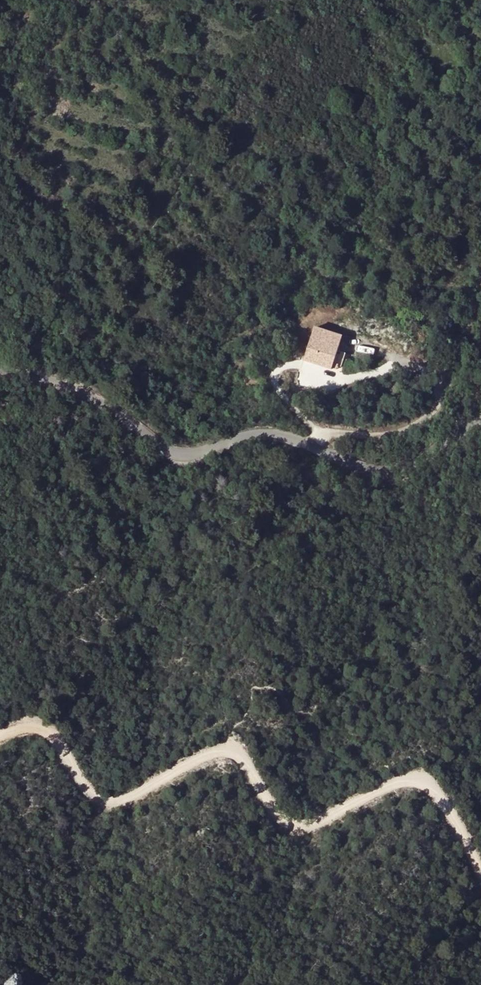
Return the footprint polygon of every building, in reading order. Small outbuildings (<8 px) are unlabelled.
[(305,325),(295,357),(322,366),(333,333),(305,325)]
